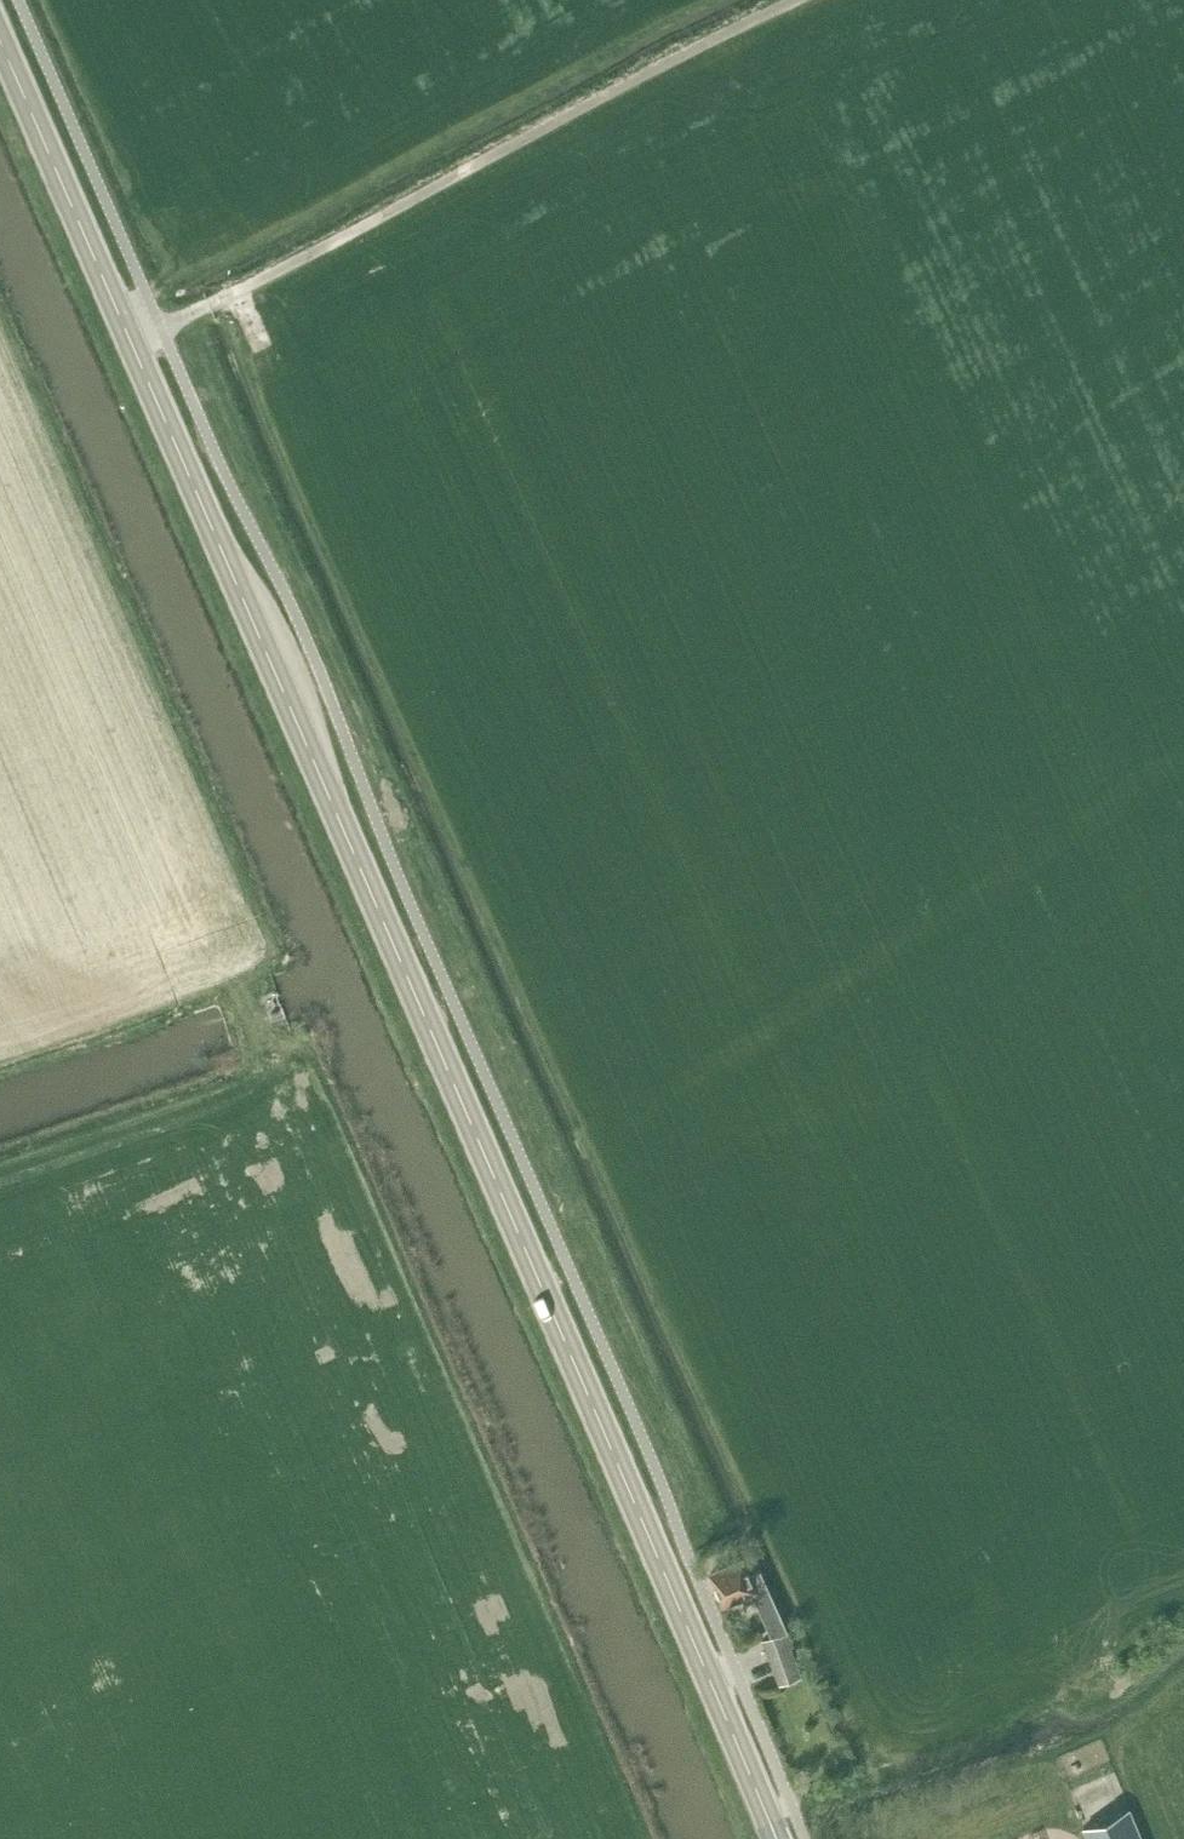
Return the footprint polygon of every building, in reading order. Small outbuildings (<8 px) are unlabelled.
[(763,1638),(779,1681),(800,1673),(790,1644),(794,1643),(788,1629),(780,1611),(760,1567),(748,1572),(742,1558),(711,1571),(724,1601),(738,1595),(739,1596),(752,1591),(764,1618),(772,1635),(763,1638)] [(1129,1808),(1084,1826),(1090,1838),(1142,1838),(1129,1808)]
